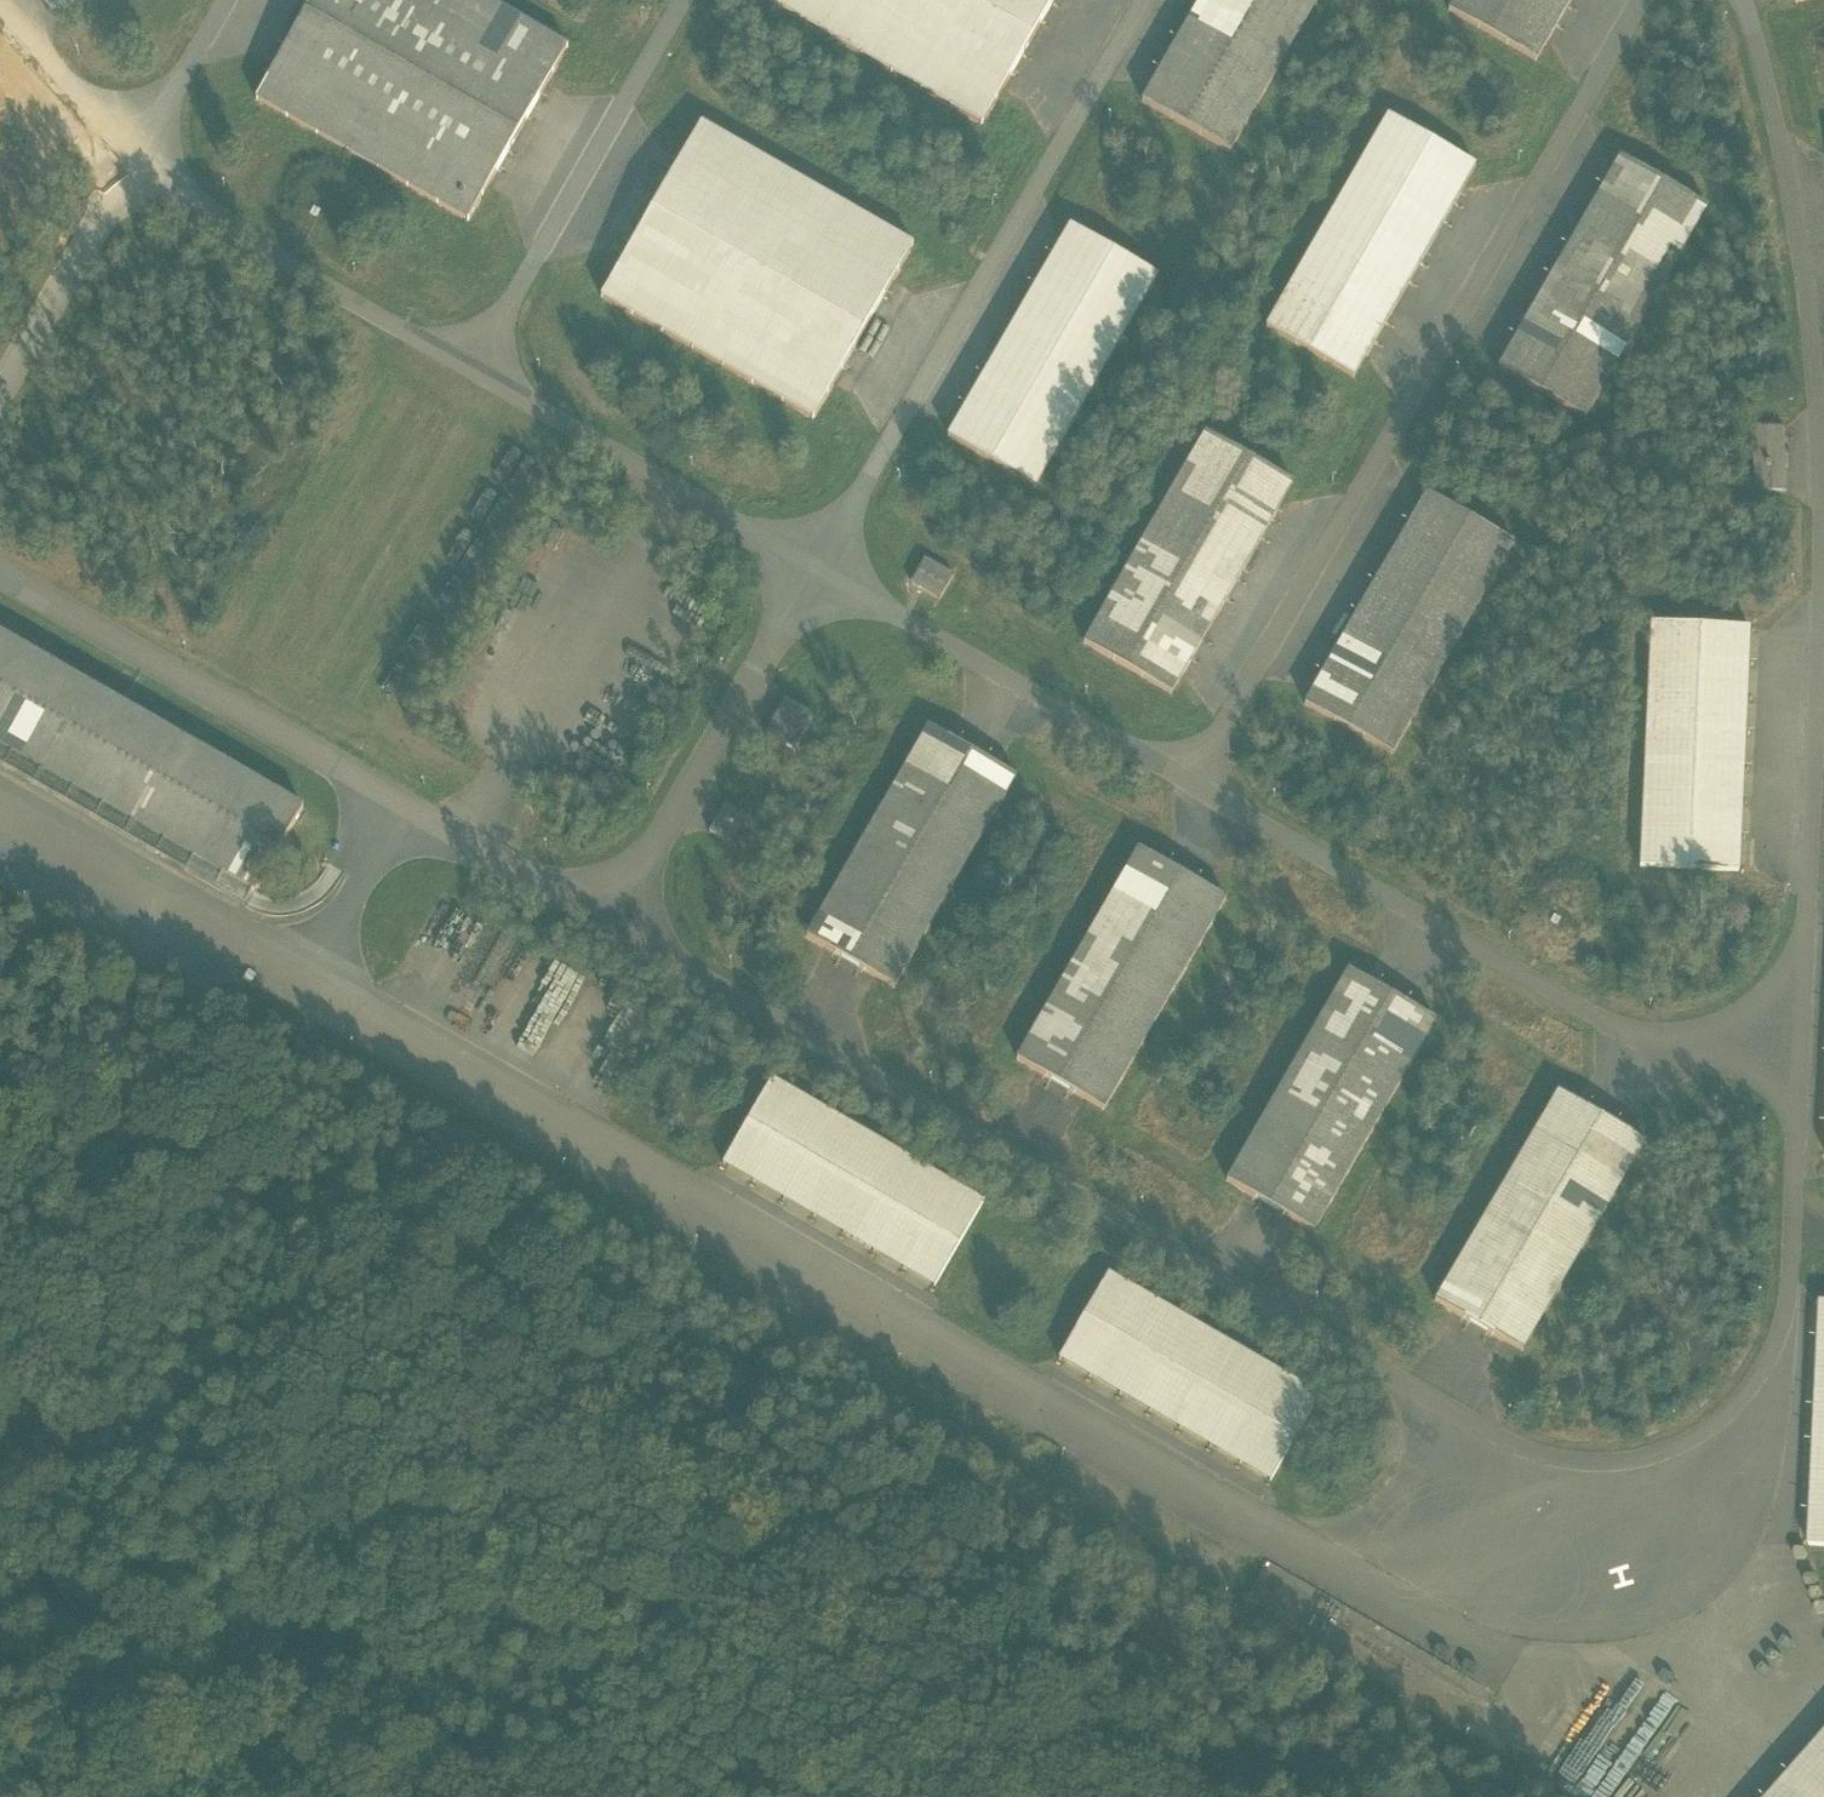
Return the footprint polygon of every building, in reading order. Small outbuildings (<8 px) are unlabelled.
[(56,16),(77,0),(44,0),(56,16)] [(485,0),(313,0),(256,100),(468,221),(568,48),(485,0)] [(770,3),(982,125),(1053,0),(772,0),(770,3)] [(1142,102),(1229,152),(1317,0),(1200,0),(1142,102)] [(1448,12),(1535,61),(1571,0),(1455,0),(1448,12)] [(1388,116),(1266,328),(1353,378),(1475,166),(1388,116)] [(913,245),(701,124),(601,298),(813,419),(913,245)] [(1620,157),(1498,369),(1585,419),(1707,207),(1620,157)] [(1070,226),(948,437),(1036,488),(1158,277),(1070,226)] [(1784,427),(1752,428),(1755,492),(1787,491),(1784,427)] [(1293,483),(1206,432),(1084,644),(1171,694),(1293,483)] [(1513,543),(1426,494),(1305,705),(1392,755),(1513,543)] [(953,576),(925,559),(911,583),(939,600),(953,576)] [(1749,628),(1650,623),(1639,868),(1738,872),(1749,628)] [(0,635),(0,747),(255,894),(303,809),(0,635)] [(786,701),(766,735),(794,751),(813,717),(786,701)] [(929,727),(807,938),(894,988),(1016,777),(929,727)] [(726,804),(709,833),(729,844),(745,815),(726,804)] [(1139,849),(1017,1060),(1103,1110),(1226,899),(1139,849)] [(1348,970),(1227,1182),(1313,1232),(1435,1021),(1348,970)] [(984,1202),(772,1080),(722,1165),(935,1287),(984,1202)] [(1558,1092),(1435,1303),(1522,1353),(1645,1142),(1558,1092)] [(1320,1396),(1108,1273),(1059,1359),(1271,1481),(1320,1396)] [(1821,1301),(1809,1545),(1823,1546),(1823,1301),(1821,1301)] [(1765,1796),(1823,1796),(1823,1730),(1765,1796)]
